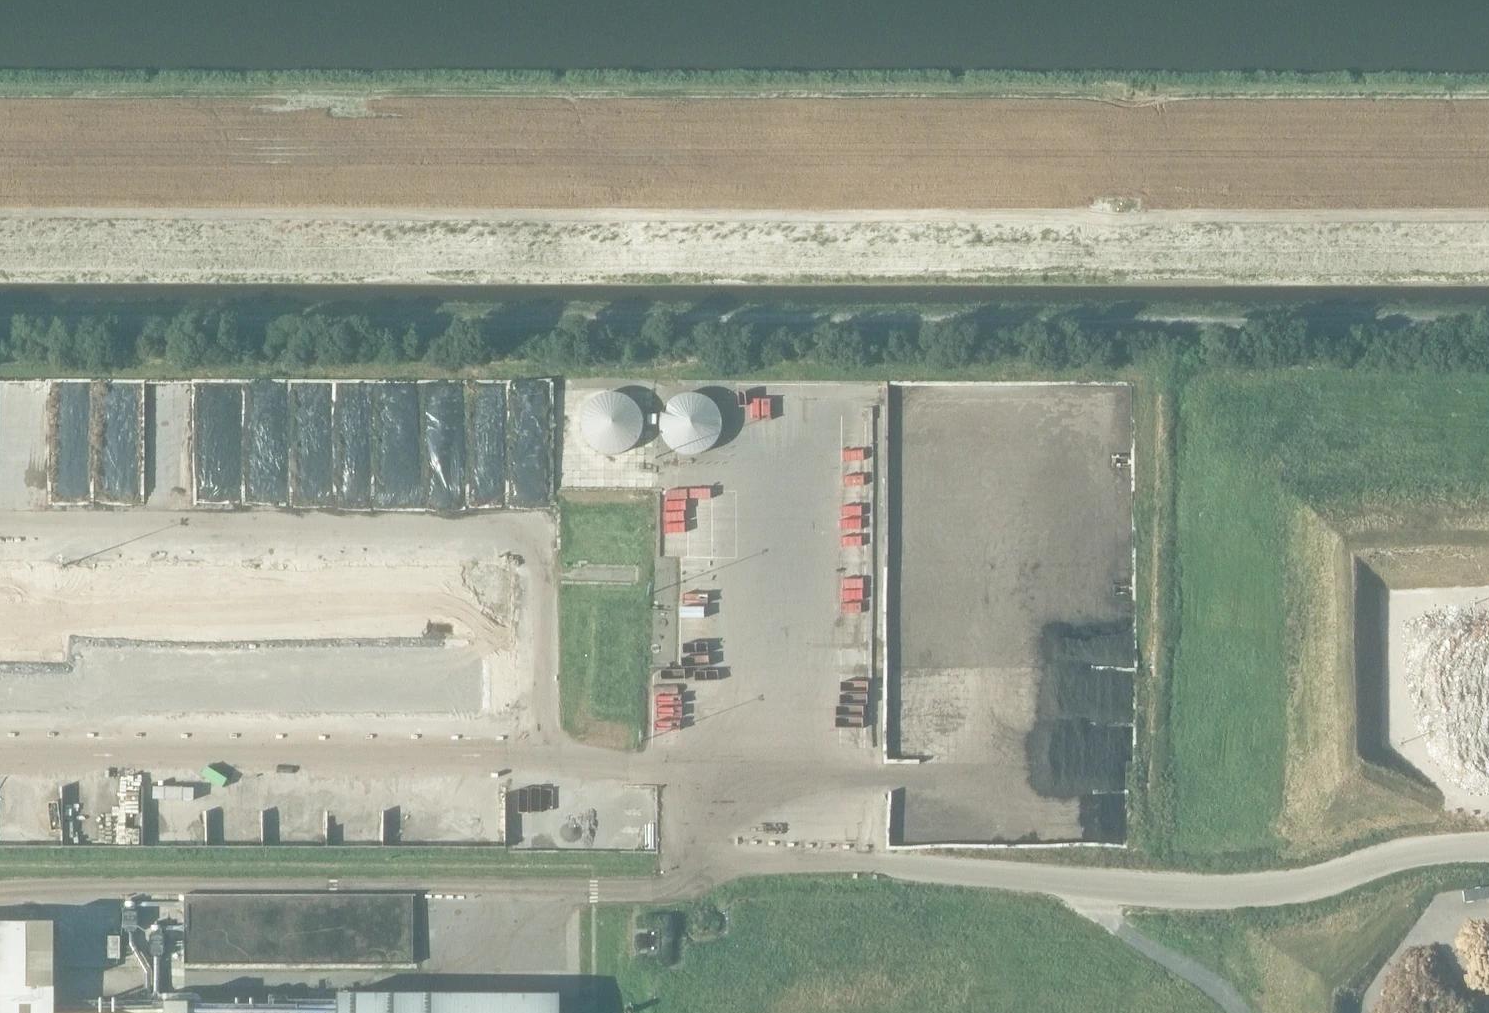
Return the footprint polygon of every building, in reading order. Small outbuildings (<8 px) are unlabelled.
[(588,445),(598,453),(608,456),(618,455),(628,451),(635,445),(641,436),(643,426),(642,416),(637,407),(630,400),(621,395),(611,394),(601,396),(591,402),(584,412),(581,423),(582,435),(588,445)] [(680,455),(690,457),(702,455),(711,449),(719,440),(722,429),(722,418),(717,408),(710,400),(700,395),(689,394),(679,396),(670,402),(663,410),(660,420),(660,431),(664,441),(671,449),(680,455)] [(872,448),(872,427),(851,427),(850,448),(872,448)] [(868,476),(868,466),(845,465),(845,475),(868,476)] [(675,489),(658,489),(658,512),(675,512),(675,489)] [(870,522),(871,508),(845,507),(844,521),(870,522)] [(650,519),(651,539),(672,538),(671,518),(650,519)] [(683,712),(636,712),(636,735),(682,736),(683,712)] [(875,841),(876,811),(864,810),(863,841),(875,841)] [(458,937),(498,936),(498,924),(458,925),(458,937)] [(36,925),(0,925),(0,1012),(55,1012),(55,925),(36,925)] [(229,990),(228,967),(180,968),(181,992),(229,990)] [(560,997),(337,997),(337,1012),(560,1012),(560,997)]
